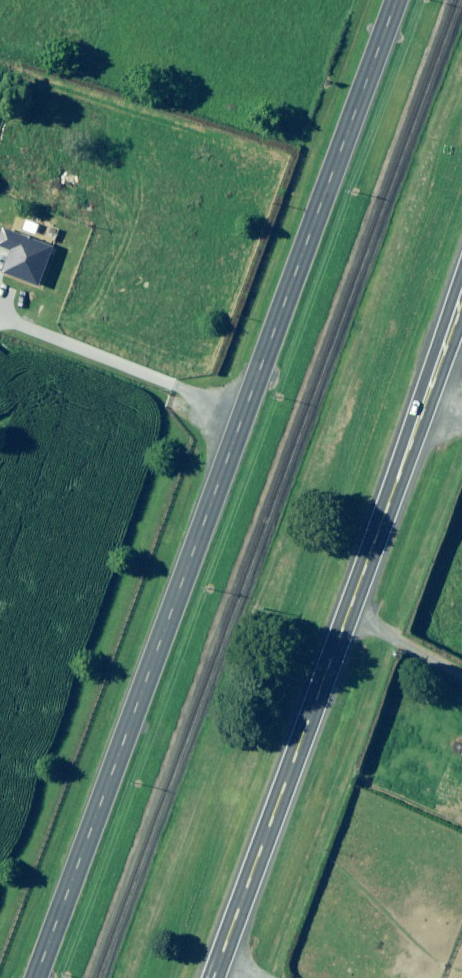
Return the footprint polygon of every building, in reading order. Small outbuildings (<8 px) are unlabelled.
[(29,237),(5,228),(0,242),(0,247),(12,251),(4,273),(41,287),(55,251),(27,240),(29,237)]
